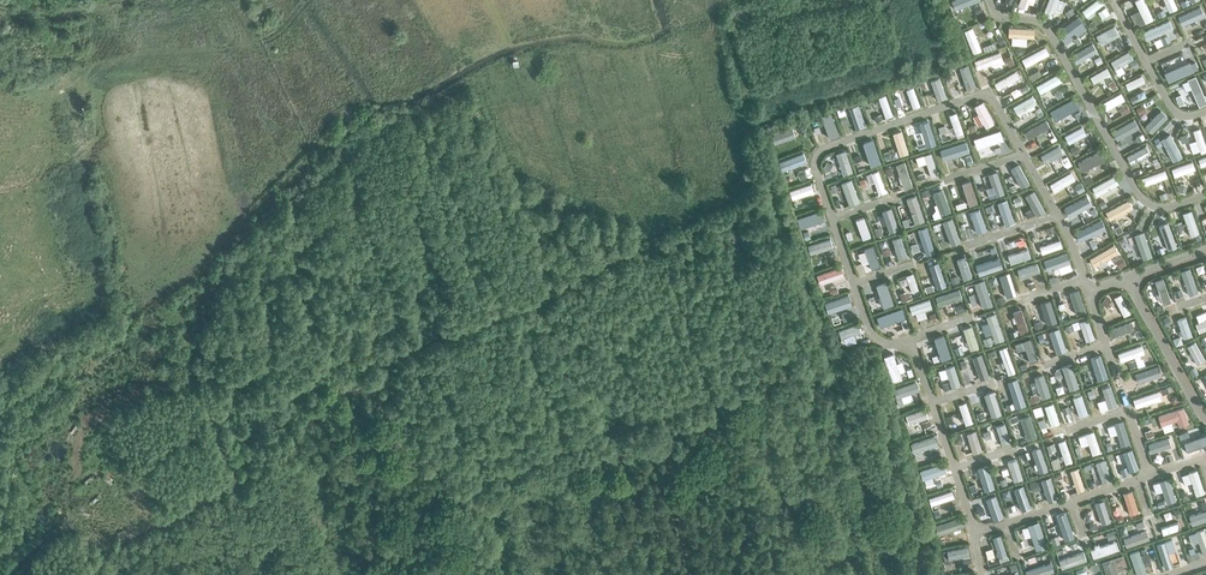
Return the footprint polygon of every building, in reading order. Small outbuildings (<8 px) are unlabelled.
[(1017,9),(1024,11),(1028,0),(1020,0),(1017,9)] [(1042,13),(1051,16),(1057,0),(1047,0),(1042,13)] [(1082,11),(1087,17),(1104,4),(1101,0),(1096,0),(1082,11)] [(1145,0),(1141,0),(1138,1),(1144,15),(1142,16),(1144,22),(1147,20),(1147,22),(1154,18),(1145,0)] [(1174,0),(1164,0),(1166,4),(1164,5),(1166,9),(1168,8),(1169,12),(1178,8),(1174,0)] [(1200,6),(1178,16),(1182,24),(1204,14),(1200,6)] [(1077,17),(1062,29),(1067,34),(1075,27),(1077,30),(1082,26),(1080,24),(1081,23),(1077,17)] [(1147,40),(1173,28),(1169,20),(1143,31),(1147,40)] [(1114,25),(1099,33),(1102,39),(1107,37),(1108,40),(1115,36),(1113,33),(1118,31),(1114,25)] [(972,27),(964,30),(974,53),(982,50),(977,38),(979,37),(978,35),(976,35),(972,27)] [(1009,36),(1034,37),(1035,28),(1009,27),(1009,36)] [(1082,42),(1091,37),(1088,31),(1078,36),(1082,42)] [(1096,49),(1092,43),(1072,55),(1075,61),(1096,49)] [(1026,66),(1049,54),(1045,47),(1022,59),(1026,66)] [(1116,69),(1133,59),(1129,51),(1111,61),(1116,69)] [(1003,60),(1000,52),(975,61),(977,69),(984,67),(984,69),(988,68),(987,66),(1003,60)] [(1169,82),(1191,72),(1187,62),(1165,72),(1169,82)] [(959,69),(966,91),(975,88),(968,65),(959,69)] [(1110,74),(1107,68),(1090,77),(1094,83),(1104,78),(1105,80),(1107,78),(1106,76),(1110,74)] [(1042,75),(1039,70),(1028,75),(1031,81),(1042,75)] [(1016,71),(995,83),(998,89),(1003,87),(1004,89),(1008,86),(1007,84),(1012,81),(1013,83),(1017,81),(1016,79),(1019,77),(1016,71)] [(1057,73),(1036,85),(1040,92),(1061,80),(1057,73)] [(1141,75),(1125,83),(1128,90),(1138,85),(1140,87),(1144,85),(1143,82),(1145,82),(1141,75)] [(1195,76),(1187,79),(1199,106),(1205,103),(1205,100),(1195,76)] [(946,97),(939,78),(930,81),(937,101),(946,97)] [(919,107),(912,89),(906,91),(912,109),(919,107)] [(1125,100),(1121,93),(1102,103),(1106,110),(1125,100)] [(892,117),(884,96),(877,99),(885,119),(892,117)] [(1032,96),(1013,106),(1018,114),(1029,108),(1030,110),(1035,107),(1034,105),(1036,103),(1032,96)] [(1055,118),(1072,108),(1068,100),(1050,110),(1055,118)] [(994,125),(982,103),(973,108),(985,129),(994,125)] [(864,126),(858,106),(848,109),(855,129),(864,126)] [(1162,110),(1146,127),(1152,133),(1169,116),(1162,110)] [(838,136),(830,114),(823,117),(831,138),(838,136)] [(964,137),(955,114),(948,116),(957,140),(964,137)] [(1138,125),(1134,119),(1118,128),(1121,134),(1138,125)] [(1028,139),(1050,127),(1046,120),(1024,133),(1028,139)] [(935,145),(928,122),(918,125),(926,148),(935,145)] [(1069,144),(1087,134),(1082,126),(1065,136),(1069,144)] [(1202,127),(1195,130),(1199,141),(1196,142),(1198,148),(1201,147),(1202,150),(1205,148),(1205,140),(1202,127)] [(792,129),(771,136),(774,145),(795,138),(792,129)] [(999,131),(974,140),(977,148),(1002,140),(999,131)] [(908,154),(901,132),(892,135),(899,157),(908,154)] [(1164,145),(1167,150),(1169,150),(1170,150),(1175,159),(1183,155),(1173,136),(1165,141),(1166,144),(1164,145)] [(880,164),(872,141),(862,144),(870,167),(880,164)] [(943,161),(969,152),(966,142),(940,151),(943,161)] [(1005,144),(998,147),(1000,154),(1008,151),(1005,144)] [(1146,146),(1128,156),(1131,162),(1140,157),(1143,162),(1149,158),(1148,157),(1152,155),(1150,152),(1148,149),(1150,148),(1148,145),(1146,146)] [(1045,164),(1064,154),(1060,146),(1041,156),(1045,164)] [(1082,170),(1104,159),(1100,150),(1078,162),(1082,170)] [(852,173),(845,152),(835,155),(843,176),(852,173)] [(803,153),(779,163),(783,172),(807,163),(803,153)] [(937,176),(930,154),(924,156),(931,178),(937,176)] [(1067,168),(1072,166),(1067,156),(1061,159),(1065,166),(1066,166),(1067,168)] [(1174,177),(1195,169),(1193,161),(1172,169),(1174,177)] [(896,166),(904,191),(913,188),(905,163),(896,166)] [(1030,183),(1020,165),(1011,170),(1021,188),(1030,183)] [(1144,185),(1167,177),(1165,170),(1142,178),(1144,185)] [(871,174),(878,195),(885,193),(878,172),(871,174)] [(918,183),(927,179),(925,174),(924,175),(923,172),(917,174),(918,176),(916,177),(918,183)] [(1054,192),(1075,179),(1071,172),(1050,184),(1054,192)] [(1004,194),(997,173),(987,176),(994,197),(1004,194)] [(1097,195),(1119,183),(1114,175),(1093,187),(1097,195)] [(859,203),(851,180),(841,184),(849,206),(859,203)] [(977,203),(970,181),(961,184),(968,206),(977,203)] [(1188,185),(1181,183),(1180,186),(1176,185),(1178,190),(1179,190),(1178,191),(1185,193),(1188,185)] [(811,184),(789,192),(792,200),(814,192),(811,184)] [(950,212),(942,190),(932,193),(940,215),(950,212)] [(1045,212),(1034,192),(1025,197),(1036,217),(1045,212)] [(924,221),(915,196),(906,199),(914,224),(924,221)] [(1074,214),(1091,204),(1087,196),(1069,206),(1074,214)] [(1013,199),(1015,207),(1022,205),(1020,197),(1013,199)] [(1110,220),(1133,208),(1128,200),(1106,212),(1110,220)] [(1014,224),(1006,201),(997,204),(1005,227),(1014,224)] [(1201,236),(1192,209),(1185,212),(1192,232),(1187,234),(1188,240),(1195,238),(1196,241),(1201,240),(1200,236),(1201,236)] [(987,231),(979,210),(969,213),(977,234),(987,231)] [(898,230),(892,212),(885,214),(891,232),(898,230)] [(870,237),(863,218),(855,221),(862,240),(870,237)] [(960,243),(951,219),(942,222),(951,246),(960,243)] [(1087,237),(1105,229),(1102,220),(1083,229),(1087,237)] [(880,228),(873,230),(876,238),(883,236),(880,228)] [(934,252),(926,228),(917,231),(925,255),(934,252)] [(1178,246),(1171,229),(1164,231),(1171,249),(1178,246)] [(1152,256),(1144,232),(1135,234),(1143,259),(1152,256)] [(907,258),(900,237),(891,240),(897,261),(907,258)] [(812,254),(834,246),(831,238),(809,246),(812,254)] [(1041,255),(1061,248),(1059,241),(1039,248),(1041,255)] [(917,243),(909,246),(912,253),(919,251),(917,243)] [(1114,245),(1090,259),(1094,266),(1118,252),(1114,245)] [(879,268),(872,246),(863,249),(870,271),(879,268)] [(879,251),(882,258),(890,255),(888,248),(879,251)] [(1009,265),(1030,258),(1027,249),(1007,256),(1009,265)] [(1070,265),(1066,254),(1042,261),(1046,272),(1070,265)] [(1120,268),(1126,264),(1121,255),(1115,259),(1120,268)] [(972,277),(965,258),(957,260),(963,280),(972,277)] [(978,276),(1002,269),(999,258),(975,266),(978,276)] [(946,287),(938,263),(928,267),(936,291),(946,287)] [(1020,279),(1040,272),(1037,264),(1017,270),(1020,279)] [(820,284),(844,276),(841,267),(817,275),(820,284)] [(1196,288),(1189,268),(1183,271),(1187,283),(1185,284),(1186,287),(1188,287),(1190,291),(1196,288)] [(1015,292),(1009,273),(1000,276),(1007,295),(1015,292)] [(918,291),(912,274),(905,277),(911,293),(918,291)] [(1170,298),(1163,278),(1157,280),(1159,289),(1156,290),(1160,302),(1170,298)] [(992,306),(983,281),(973,284),(982,309),(992,306)] [(893,305),(886,283),(875,287),(882,309),(893,305)] [(924,288),(926,294),(933,292),(932,286),(924,288)] [(961,300),(958,290),(935,298),(938,308),(961,300)] [(1086,313),(1078,292),(1069,295),(1076,316),(1086,313)] [(902,303),(912,300),(910,296),(908,297),(907,293),(900,295),(902,303)] [(1130,313),(1121,294),(1114,297),(1124,316),(1130,313)] [(830,312),(853,304),(849,295),(827,303),(830,312)] [(931,310),(928,301),(908,307),(911,316),(931,310)] [(1057,323),(1049,301),(1040,304),(1047,326),(1057,323)] [(878,328),(905,319),(901,309),(874,318),(878,328)] [(1028,332),(1021,310),(1012,313),(1019,334),(1028,332)] [(1004,340),(995,315),(986,319),(995,343),(1004,340)] [(1192,335),(1187,320),(1180,322),(1181,326),(1176,328),(1178,333),(1179,332),(1182,339),(1185,338),(1192,335)] [(1205,330),(1205,320),(1196,324),(1199,333),(1205,330)] [(900,322),(903,330),(908,328),(906,321),(900,322)] [(1094,340),(1087,321),(1079,324),(1085,343),(1094,340)] [(842,339),(862,331),(858,323),(839,330),(842,339)] [(1112,337),(1129,330),(1126,324),(1109,330),(1112,337)] [(979,348),(971,326),(962,329),(970,351),(979,348)] [(1059,330),(1048,333),(1056,355),(1066,352),(1059,330)] [(1043,335),(1037,337),(1039,344),(1045,342),(1043,335)] [(951,359),(944,336),(933,339),(940,363),(951,359)] [(1030,340),(1022,342),(1014,345),(1017,353),(1025,350),(1029,364),(1037,361),(1030,340)] [(1205,360),(1195,343),(1187,347),(1197,365),(1205,360)] [(1121,362),(1145,353),(1142,345),(1118,353),(1121,362)] [(1007,348),(998,351),(1007,377),(1015,374),(1007,348)] [(903,377),(895,351),(886,354),(894,380),(903,377)] [(989,378),(981,355),(971,358),(980,381),(989,378)] [(1108,378),(1101,356),(1090,359),(1098,381),(1108,378)] [(1079,388),(1072,366),(1061,369),(1069,392),(1079,388)] [(960,387),(954,367),(944,370),(951,390),(960,387)] [(1129,384),(1148,377),(1146,370),(1127,377),(1129,384)] [(1051,398),(1043,375),(1033,378),(1041,401),(1051,398)] [(1026,406),(1017,380),(1007,384),(1016,409),(1026,406)] [(919,389),(916,382),(898,388),(900,395),(919,389)] [(1116,407),(1110,388),(1102,390),(1108,410),(1116,407)] [(1136,408),(1161,399),(1158,391),(1133,400),(1136,408)] [(1001,416),(993,393),(983,396),(991,419),(1001,416)] [(1087,416),(1081,396),(1072,399),(1079,418),(1087,416)] [(965,427),(972,424),(965,404),(958,407),(965,427)] [(1059,425),(1052,404),(1044,407),(1051,428),(1059,425)] [(1161,425),(1177,420),(1179,426),(1189,423),(1184,407),(1158,416),(1161,425)] [(928,417),(925,408),(906,415),(909,424),(928,417)] [(1036,439),(1029,418),(1020,421),(1027,442),(1036,439)] [(1129,445),(1123,423),(1114,426),(1120,448),(1129,445)] [(1004,424),(996,427),(1001,445),(1010,443),(1004,424)] [(1205,443),(1205,434),(1197,429),(1193,437),(1205,443)] [(966,435),(972,455),(982,452),(975,432),(966,435)] [(1100,454),(1093,432),(1085,435),(1078,437),(1081,448),(1088,446),(1092,456),(1100,454)] [(936,435),(911,443),(914,453),(939,444),(936,435)] [(1168,445),(1166,439),(1148,444),(1150,451),(1162,448),(1163,450),(1168,448),(1167,445),(1168,445)] [(1072,462),(1065,441),(1058,443),(1065,465),(1072,462)] [(1048,471),(1040,448),(1031,451),(1039,474),(1048,471)] [(1138,470),(1132,450),(1122,454),(1126,468),(1120,470),(1122,478),(1129,476),(1128,474),(1138,470)] [(1023,480),(1016,459),(1006,463),(1013,483),(1023,480)] [(1111,481),(1104,461),(1095,464),(1102,484),(1111,481)] [(923,480),(947,472),(944,462),(920,470),(923,480)] [(994,490),(987,467),(976,470),(984,493),(994,490)] [(1084,490),(1077,469),(1069,472),(1076,492),(1084,490)] [(1205,493),(1197,470),(1188,473),(1196,495),(1205,493)] [(1162,482),(1166,493),(1163,494),(1164,498),(1167,497),(1170,504),(1176,502),(1169,480),(1162,482)] [(1056,499),(1052,486),(1045,488),(1049,502),(1056,499)] [(1030,510),(1023,487),(1013,490),(1021,513),(1030,510)] [(931,505),(954,497),(952,490),(929,498),(931,505)] [(1138,512),(1132,491),(1123,494),(1130,514),(1138,512)] [(1003,518),(995,496),(985,500),(992,522),(1003,518)] [(1110,521),(1104,501),(1097,503),(1103,523),(1110,521)] [(978,517),(985,514),(982,507),(976,509),(978,517)] [(1074,534),(1067,513),(1058,516),(1065,537),(1074,534)] [(1205,520),(1205,513),(1190,519),(1192,525),(1205,520)] [(939,535),(966,526),(962,516),(935,525),(939,535)] [(1043,538),(1038,522),(1032,525),(1036,540),(1043,538)] [(1163,535),(1181,528),(1179,522),(1161,528),(1163,535)] [(1204,555),(1205,555),(1205,535),(1204,529),(1195,532),(1204,555)] [(1130,546),(1149,539),(1147,532),(1127,539),(1130,546)] [(1005,550),(1000,535),(994,537),(999,552),(1005,550)] [(1158,544),(1165,568),(1174,565),(1167,542),(1158,544)] [(1099,556),(1119,549),(1117,543),(1097,549),(1099,556)] [(949,559),(969,556),(968,547),(948,551),(949,559)] [(1137,574),(1143,574),(1146,574),(1138,550),(1130,553),(1137,574)] [(1084,551),(1059,560),(1061,568),(1087,559),(1084,551)] [(1001,562),(1009,559),(1007,552),(998,555),(1001,562)] [(1102,562),(1107,574),(1118,574),(1113,559),(1102,562)] [(1055,571),(1052,562),(1026,571),(1027,574),(1043,574),(1055,571)]
